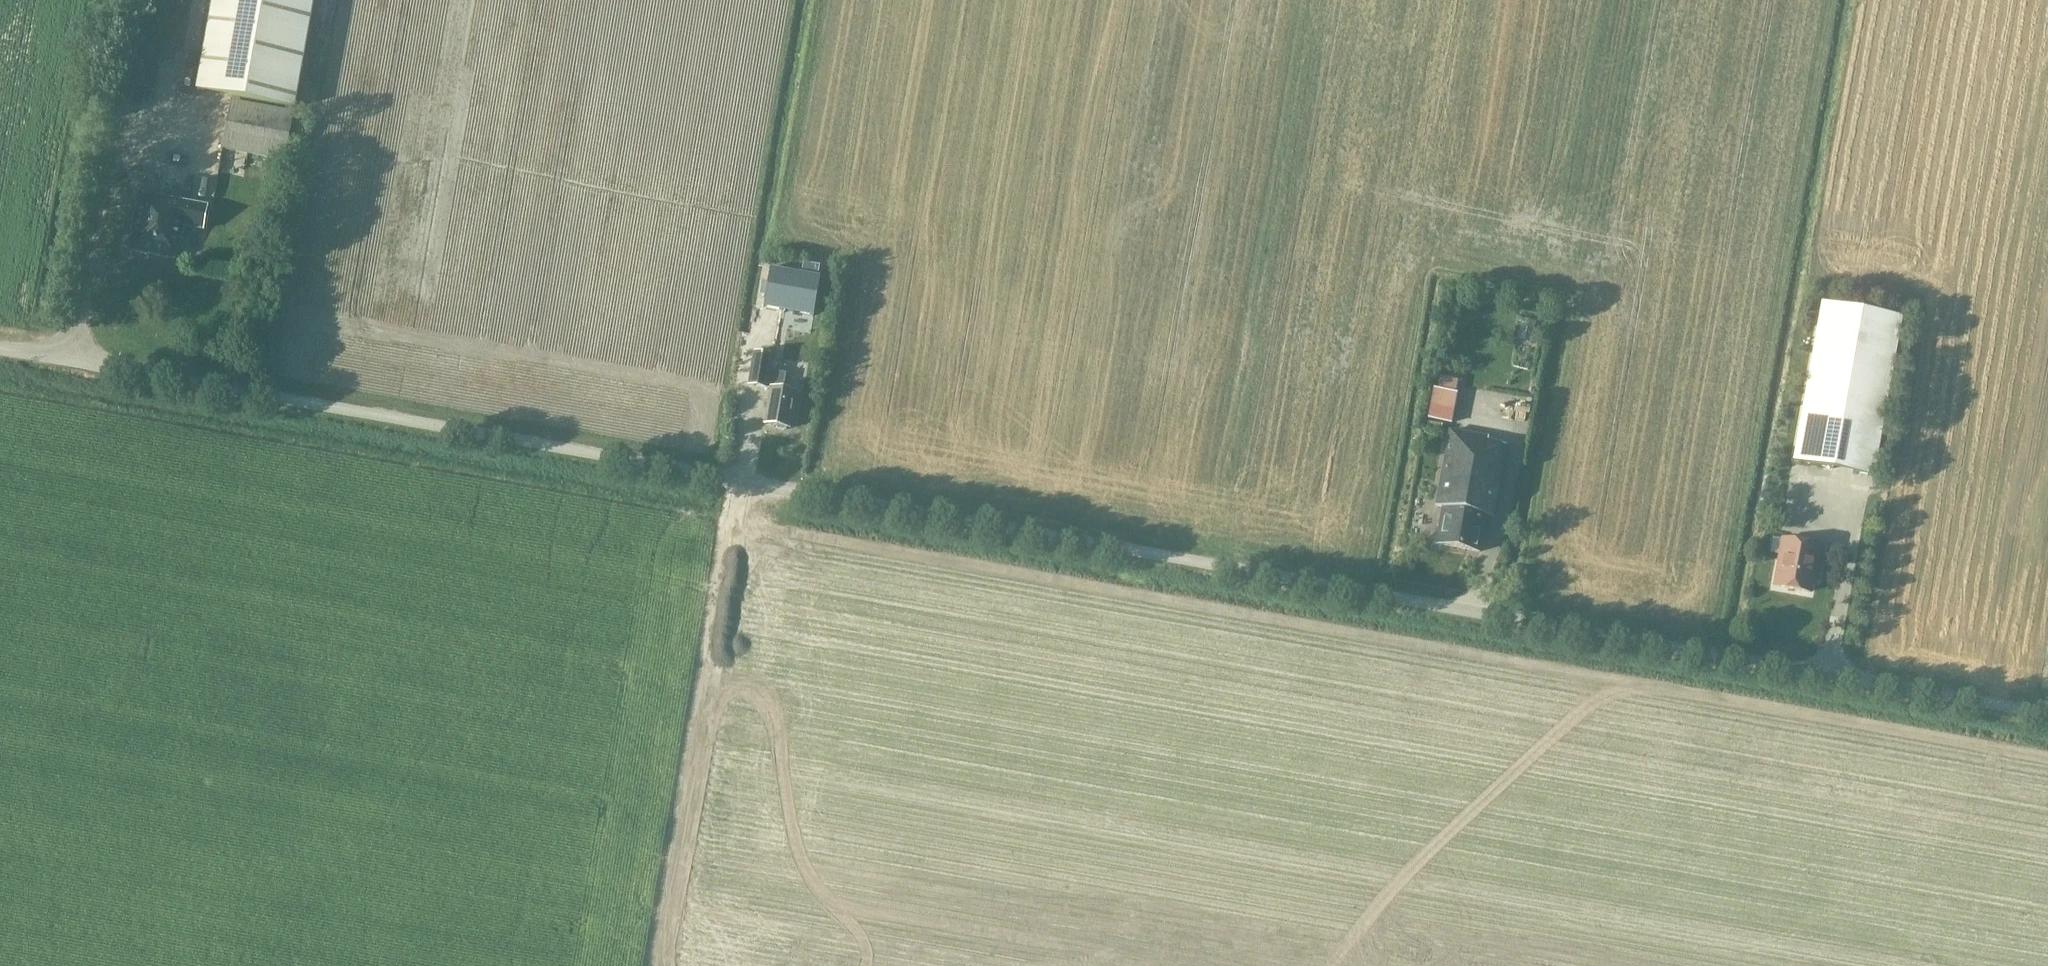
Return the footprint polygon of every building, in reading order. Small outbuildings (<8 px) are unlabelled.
[(294,108),(313,0),(212,0),(196,91),(294,108)] [(222,149),(285,160),(294,113),(230,101),(222,149)] [(128,250),(174,259),(176,245),(180,246),(183,226),(203,230),(207,206),(138,193),(128,250)] [(763,258),(757,290),(810,300),(816,268),(763,258)] [(1820,303),(1792,461),(1873,475),(1901,317),(1820,303)] [(770,389),(763,423),(789,428),(796,392),(783,390),(786,374),(769,371),(766,388),(770,389)] [(1536,431),(1536,420),(1518,419),(1517,430),(1536,431)] [(1449,430),(1435,505),(1442,507),(1485,514),(1485,516),(1492,517),(1505,444),(1487,441),(1488,438),(1449,430)] [(1442,507),(1435,544),(1478,552),(1485,516),(1485,514),(1442,507)] [(1772,538),(1770,554),(1777,555),(1771,587),(1811,594),(1815,573),(1820,573),(1825,545),(1780,537),(1779,539),(1772,538)]
